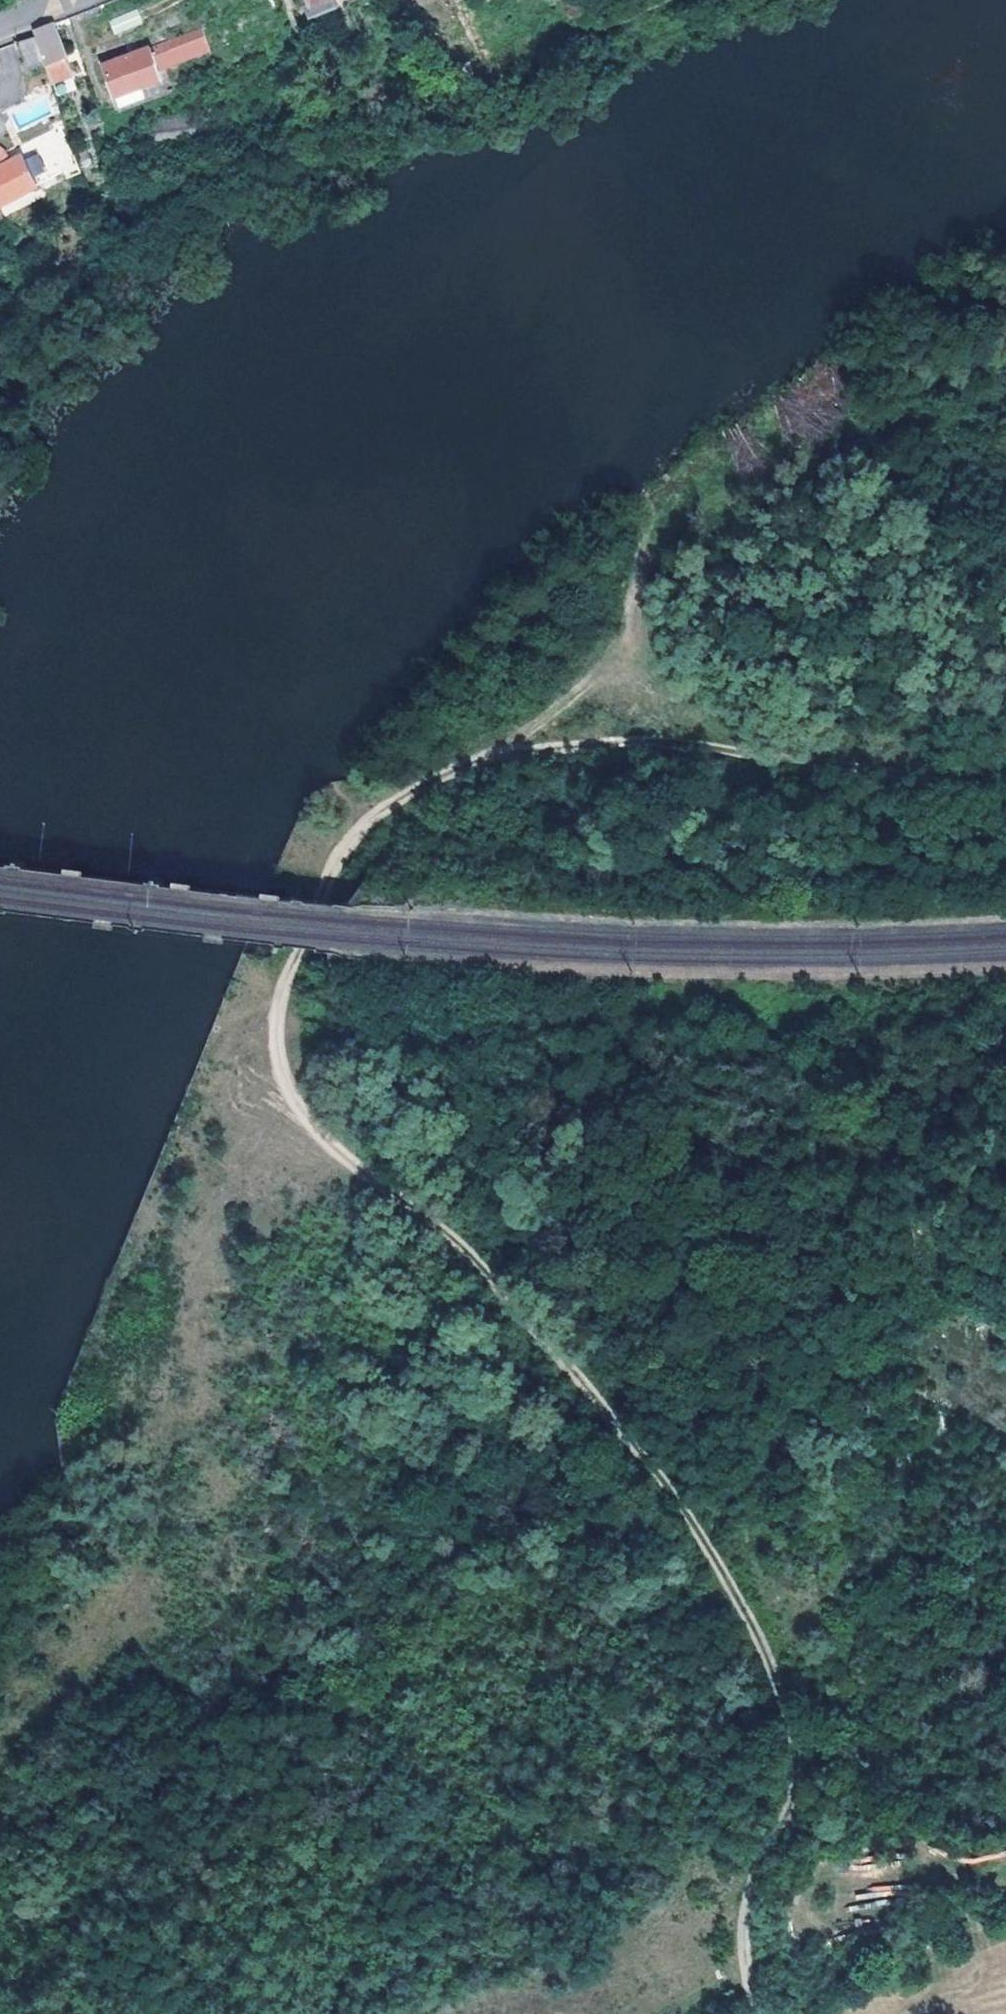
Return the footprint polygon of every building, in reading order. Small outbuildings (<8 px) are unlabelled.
[(307,5),(302,7),(307,20),(336,8),(332,0),(305,0),(307,5)] [(132,11),(105,22),(110,36),(138,26),(132,11)] [(62,28),(60,21),(32,32),(33,38),(40,62),(48,83),(69,74),(53,32),(62,28)] [(17,43),(26,67),(39,63),(31,38),(17,43)] [(183,59),(175,38),(101,68),(114,98),(139,88),(160,80),(157,71),(183,59)] [(144,101),(139,88),(114,98),(119,110),(144,101)] [(190,117),(148,123),(152,147),(194,141),(190,117)] [(63,179),(79,173),(70,150),(55,156),(61,174),(63,179)] [(33,188),(17,158),(7,162),(0,166),(0,206),(33,188)]
